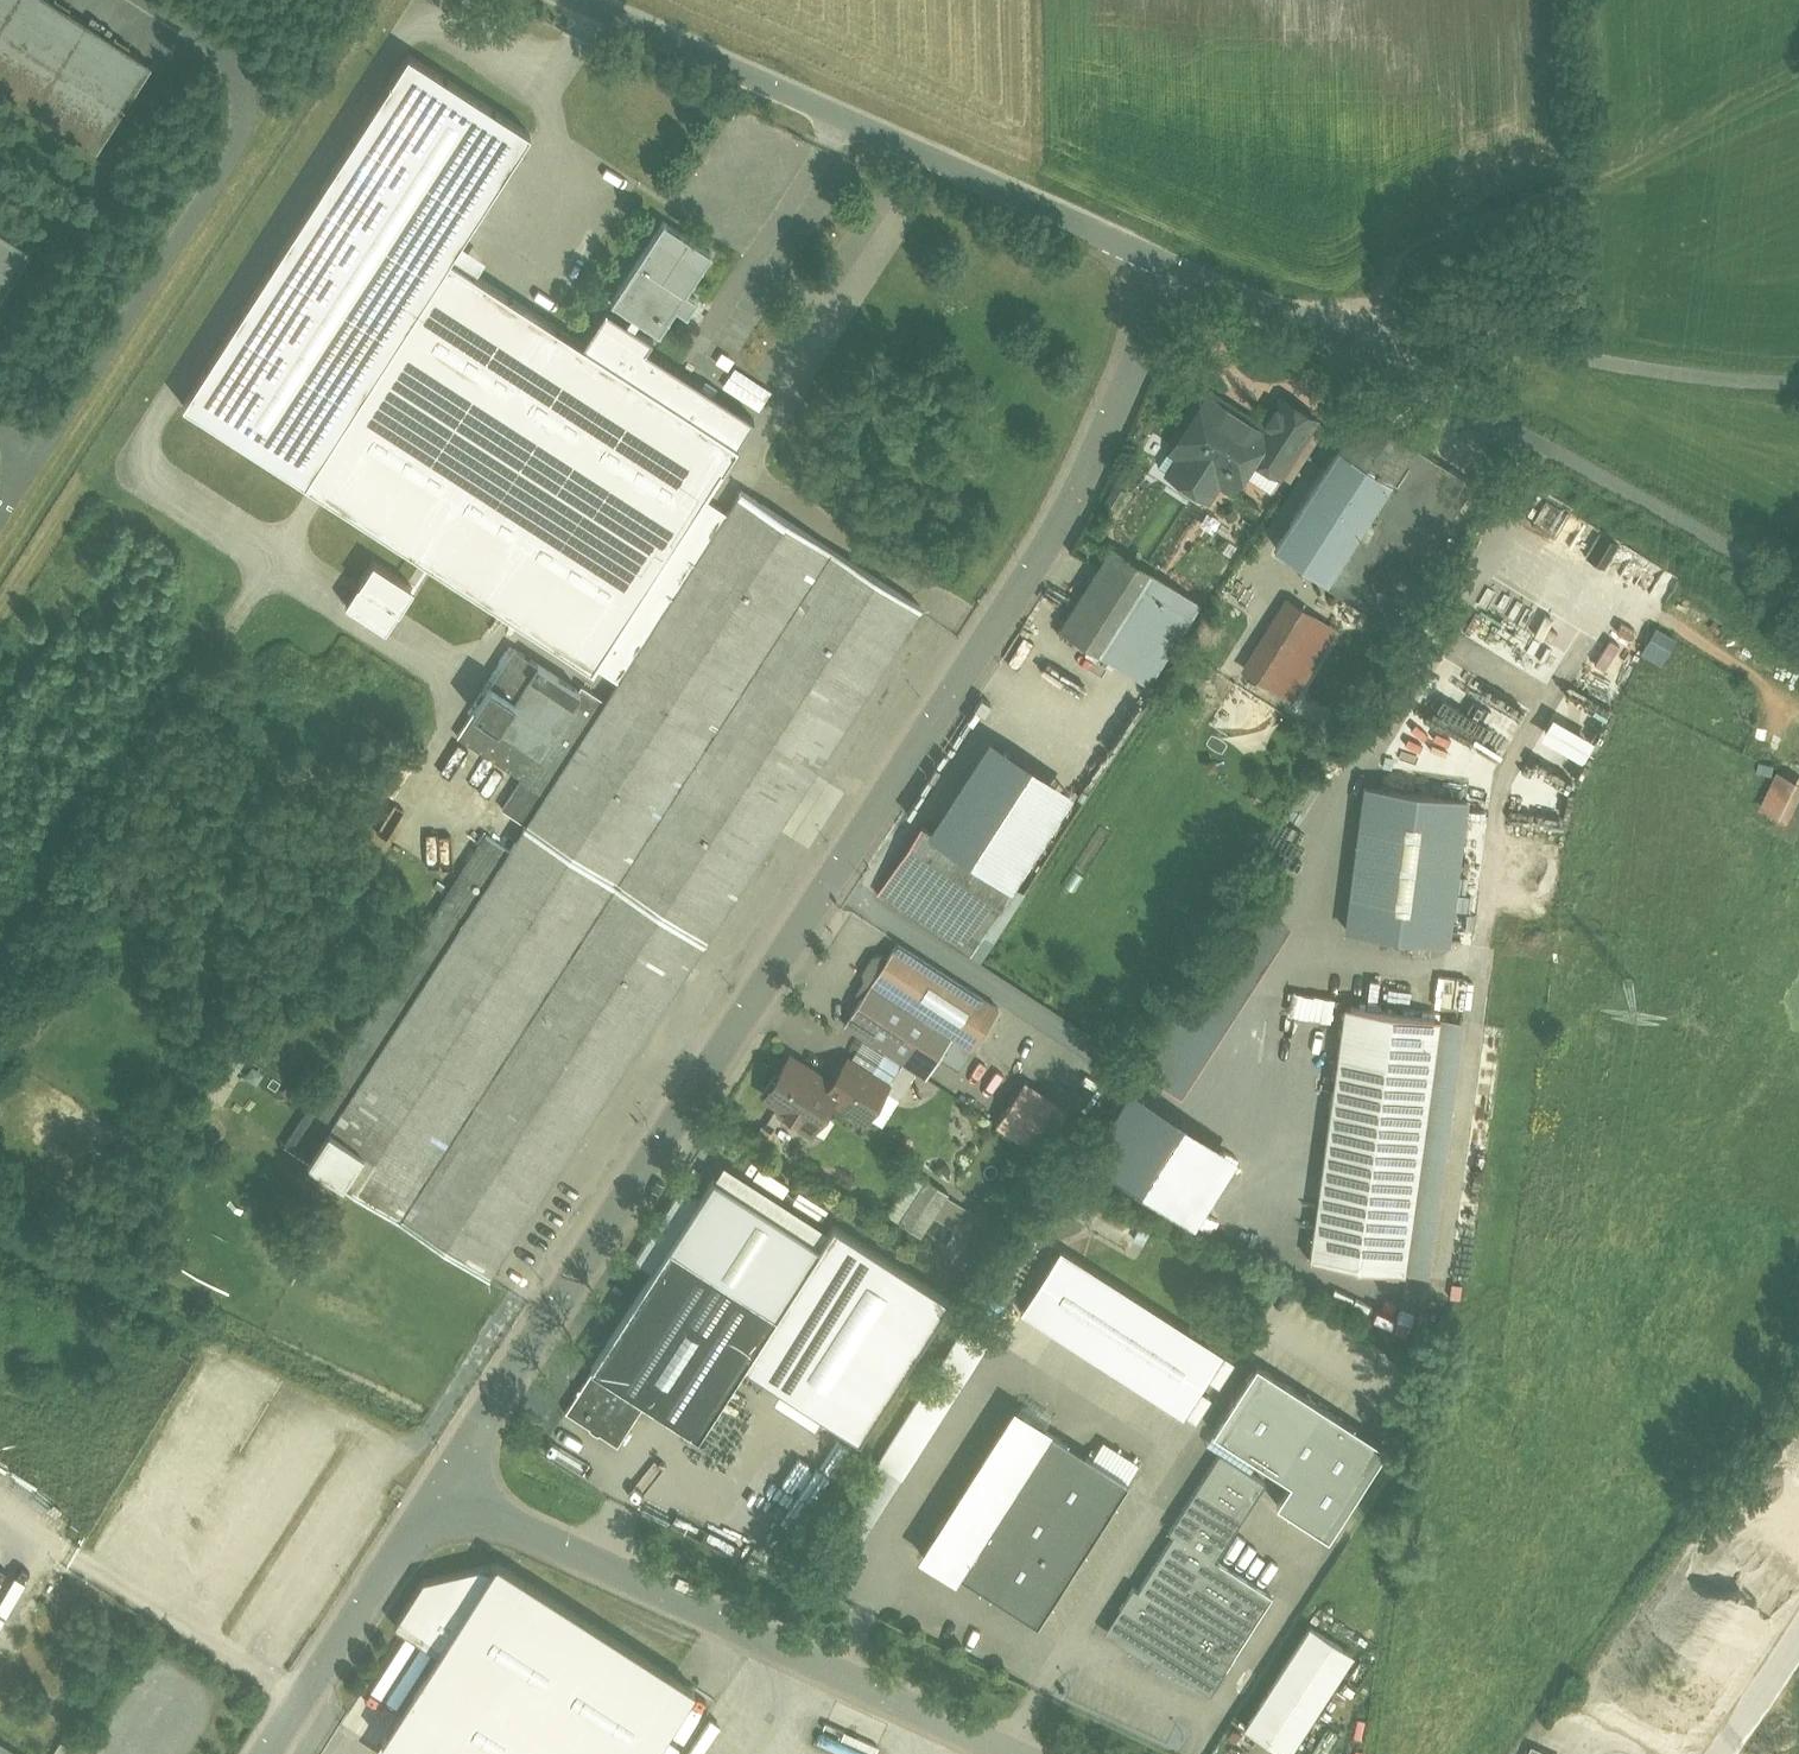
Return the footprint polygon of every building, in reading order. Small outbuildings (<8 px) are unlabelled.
[(154,65),(55,0),(0,0),(0,86),(98,150),(154,65)] [(183,405),(305,484),(451,259),(532,134),(409,56),(183,405)] [(665,221),(612,302),(632,315),(640,321),(660,335),(677,309),(688,316),(699,300),(688,293),(713,254),(665,221)] [(0,232),(0,307),(35,255),(0,232)] [(585,345),(451,259),(305,484),(595,670),(597,666),(620,681),(730,513),(706,497),(739,445),(585,345)] [(756,419),(647,350),(654,340),(635,328),(640,321),(632,315),(627,323),(607,309),(585,345),(739,445),(756,419)] [(1265,427),(1211,393),(1174,449),(1180,452),(1167,473),(1207,499),(1220,479),(1233,488),(1259,448),(1270,431),(1265,427)] [(1316,418),(1284,397),(1265,427),(1270,431),(1259,448),(1267,454),(1262,461),(1280,473),(1316,418)] [(1366,411),(1278,545),(1329,578),(1417,444),(1366,411)] [(1329,578),(1325,583),(1368,611),(1385,622),(1476,483),(1417,444),(1329,578)] [(527,824),(510,851),(487,836),(286,1146),(490,1278),(923,607),(744,491),(730,513),(620,681),(608,701),(527,824)] [(1604,565),(1616,540),(1597,531),(1585,556),(1604,565)] [(1200,601),(1113,545),(1060,628),(1148,683),(1200,601)] [(415,588),(373,561),(344,606),(386,633),(415,588)] [(1312,613),(1288,599),(1246,667),(1271,682),(1312,613)] [(1385,622),(1368,611),(1363,619),(1379,630),(1385,622)] [(1336,628),(1312,613),(1271,682),(1295,696),(1336,628)] [(1404,625),(1396,620),(1385,636),(1392,642),(1404,625)] [(1675,637),(1657,627),(1643,653),(1660,663),(1675,637)] [(516,648),(459,736),(524,778),(580,690),(516,648)] [(524,778),(504,809),(527,824),(608,701),(583,685),(580,690),(524,778)] [(1549,715),(1538,734),(1579,757),(1590,737),(1549,715)] [(1070,792),(991,741),(931,833),(1010,884),(1070,792)] [(1779,772),(1763,807),(1790,820),(1798,801),(1798,781),(1779,772)] [(1468,798),(1367,785),(1348,929),(1449,942),(1468,798)] [(931,833),(924,828),(880,895),(978,959),(1022,892),(1010,884),(931,833)] [(1290,921),(1247,894),(1141,1062),(1184,1089),(1290,921)] [(745,935),(714,979),(724,986),(755,942),(745,935)] [(1000,1008),(899,942),(888,959),(883,955),(875,957),(866,972),(868,979),(873,983),(953,1035),(940,1056),(960,1069),(1000,1008)] [(953,1035),(873,983),(846,1024),(927,1076),(940,1056),(953,1035)] [(1441,1018),(1346,1005),(1311,1260),(1406,1273),(1441,1018)] [(833,1083),(792,1056),(767,1094),(781,1103),(783,1111),(805,1126),(817,1107),(824,1112),(834,1098),(867,1119),(889,1085),(849,1059),(833,1083)] [(1026,1082),(1000,1124),(1041,1150),(1068,1109),(1026,1082)] [(1191,1223),(1233,1153),(1124,1088),(1082,1157),(1191,1223)] [(655,1272),(593,1367),(595,1369),(647,1402),(700,1436),(745,1366),(778,1315),(821,1247),(715,1178),(701,1200),(655,1272)] [(928,1180),(902,1221),(922,1234),(949,1193),(928,1180)] [(682,1188),(636,1260),(655,1272),(701,1200),(682,1188)] [(835,1225),(821,1247),(745,1366),(861,1440),(951,1300),(835,1225)] [(1061,1252),(1021,1315),(1186,1421),(1227,1358),(1061,1252)] [(988,1343),(964,1328),(809,1573),(832,1588),(988,1343)] [(1388,1448),(1258,1364),(1252,1374),(1215,1432),(1292,1482),(1278,1504),(1330,1537),(1388,1448)] [(647,1402),(595,1369),(567,1412),(591,1427),(592,1430),(599,1434),(601,1434),(619,1445),(647,1402)] [(1018,1411),(925,1557),(954,1576),(957,1572),(956,1571),(1047,1429),(1018,1411)] [(1047,1429),(956,1571),(957,1572),(1039,1625),(1130,1482),(1047,1429)] [(1222,1453),(1171,1532),(1176,1535),(1177,1533),(1217,1559),(1267,1482),(1222,1453)] [(1217,1559),(1177,1533),(1176,1535),(1140,1590),(1135,1587),(1122,1609),(1127,1612),(1115,1631),(1134,1642),(1130,1648),(1151,1662),(1154,1657),(1212,1694),(1275,1596),(1217,1559)] [(425,1579),(396,1625),(439,1653),(383,1740),(405,1753),(655,1753),(697,1690),(498,1562),(425,1579)] [(12,1617),(5,1613),(0,1623),(0,1642),(12,1617)] [(1247,1728),(1286,1753),(1290,1753),(1355,1654),(1313,1627),(1247,1728)] [(846,1732),(843,1739),(877,1753),(880,1747),(846,1732)]
